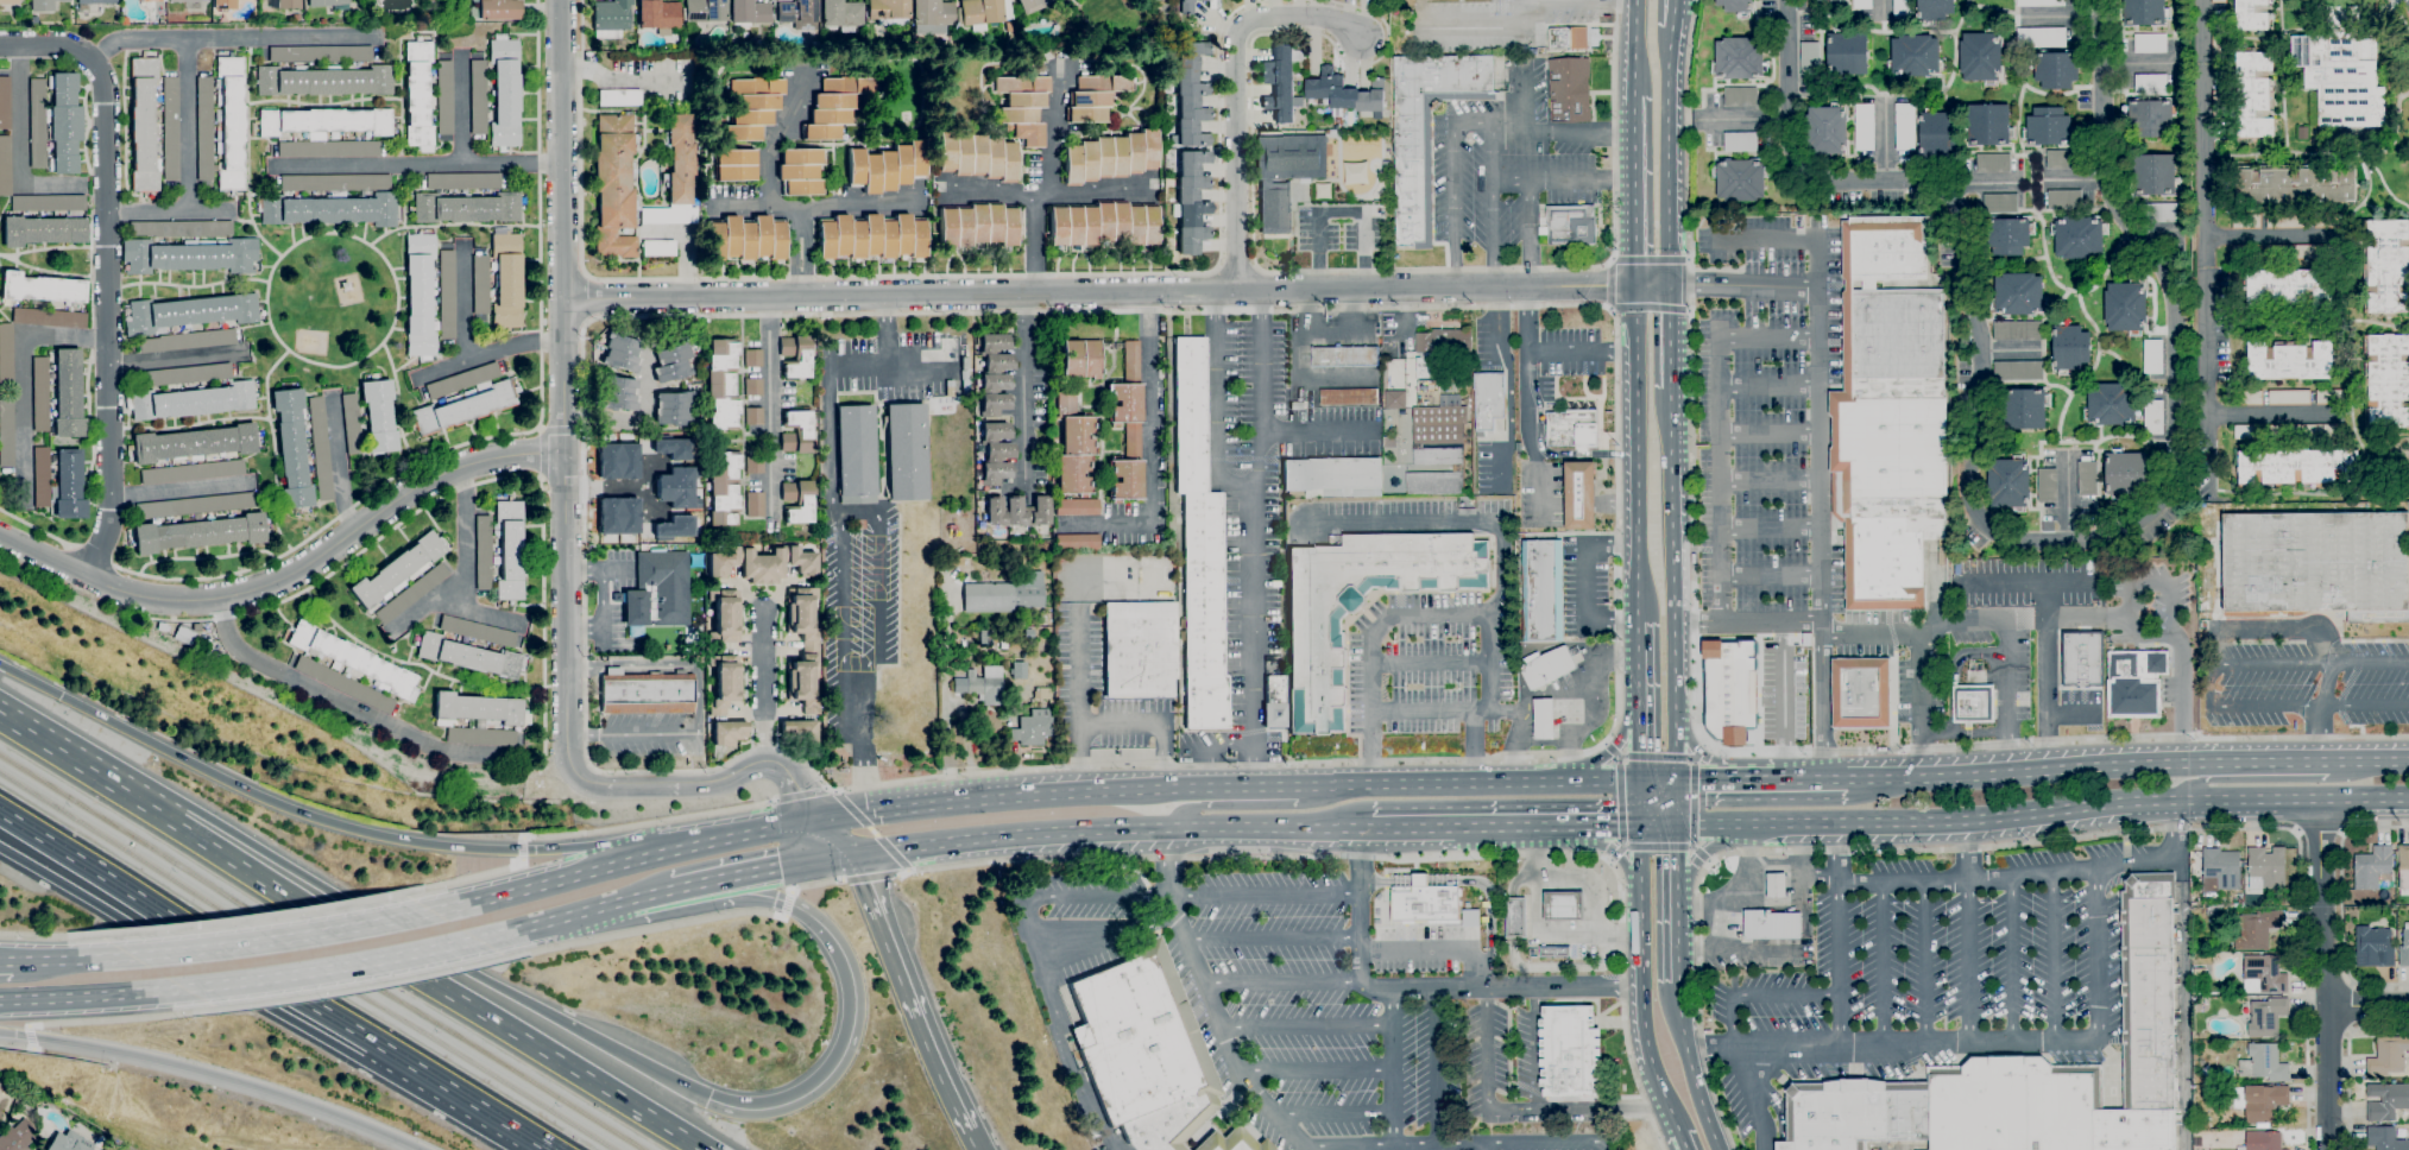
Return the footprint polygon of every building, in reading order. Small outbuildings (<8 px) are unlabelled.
[(31,12),(31,0),(53,0),(53,11),(31,12)] [(214,10),(214,0),(237,0),(237,10),(214,10)] [(269,8),(269,0),(301,0),(301,8),(278,8),(269,8)] [(478,2),(478,0),(519,0),(521,19),(479,20),(479,2),(478,2)] [(612,1),(612,0),(632,0),(632,5),(629,5),(630,30),(620,30),(620,39),(594,39),(594,30),(594,1),(612,1)] [(638,27),(637,0),(658,0),(658,2),(679,2),(679,29),(670,29),(670,36),(657,36),(656,27),(638,27)] [(685,10),(685,0),(725,0),(725,1),(726,1),(726,5),(725,5),(726,20),(705,21),(685,21),(685,20),(682,20),(682,10),(685,10)] [(730,23),(730,0),(751,0),(751,2),(770,2),(770,23),(751,23),(730,23)] [(793,2),(793,0),(815,0),(815,25),(815,30),(815,37),(807,37),(807,29),(794,30),(794,21),(778,23),(778,21),(777,21),(776,2),(793,2)] [(862,1),(863,26),(857,26),(857,31),(853,31),(853,32),(839,32),(839,29),(824,29),(824,25),(821,26),(820,0),(841,0),(841,2),(862,1)] [(868,19),(867,0),(908,0),(908,18),(907,18),(907,25),(876,25),(876,19),(868,19)] [(912,25),(912,0),(939,0),(939,2),(953,1),(953,24),(945,25),(945,33),(914,34),(914,25),(912,25)] [(960,7),(959,0),(1007,0),(1011,19),(1003,20),(1003,21),(984,23),(985,31),(971,32),(970,25),(961,26),(961,24),(957,25),(956,8),(960,7)] [(1022,14),(1016,0),(1056,0),(1040,6),(1041,8),(1024,14),(1024,13),(1022,14)] [(1180,15),(1180,0),(1192,0),(1192,14),(1180,15)] [(1717,7),(1717,0),(1753,0),(1755,0),(1755,13),(1726,13),(1726,6),(1717,7)] [(1854,10),(1854,0),(1873,0),(1873,10),(1854,10)] [(1894,17),(1894,0),(1913,0),(1913,17),(1894,17)] [(1918,8),(1918,0),(1955,0),(1955,14),(1947,14),(1947,21),(1935,21),(1935,26),(1923,27),(1923,21),(1918,21),(1918,14),(1916,14),(1916,8),(1918,8)] [(2120,8),(2120,0),(2165,0),(2165,8),(2170,8),(2170,20),(2165,20),(2165,27),(2153,27),(2153,26),(2138,26),(2138,27),(2120,27),(2120,20),(2117,20),(2117,8),(2120,8)] [(2235,31),(2235,0),(2272,0),(2272,6),(2268,6),(2268,13),(2272,13),(2272,31),(2257,31),(2257,32),(2253,32),(2253,31),(2235,31)] [(2319,89),(2306,89),(2304,68),(2293,68),(2293,37),(2317,37),(2317,7),(2359,6),(2359,39),(2377,39),(2377,88),(2385,88),(2385,127),(2319,128),(2319,89)] [(1588,50),(1549,51),(1547,29),(1588,29),(1588,50)] [(1868,75),(1829,76),(1828,34),(1833,34),(1833,29),(1846,29),(1846,34),(1868,33),(1868,75)] [(1985,87),(1985,81),(1963,82),(1963,74),(1961,74),(1960,42),(1963,42),(1963,34),(1984,34),(1984,29),(1997,29),(1997,34),(1998,34),(1998,37),(2000,37),(2000,44),(2003,44),(2003,49),(2001,49),(2001,67),(2003,67),(2003,81),(1997,81),(1997,87),(1985,87)] [(2066,48),(2017,48),(2017,29),(2066,29),(2066,48)] [(507,152),(491,152),(491,145),(490,145),(490,122),(496,122),(494,109),(488,109),(488,102),(494,102),(494,64),(491,64),(491,67),(486,67),(486,61),(490,61),(490,40),(494,40),(494,34),(506,33),(506,39),(518,39),(519,62),(517,62),(517,74),(519,74),(519,112),(518,112),(518,121),(519,121),(519,146),(507,146),(507,152)] [(2167,53),(2134,53),(2134,34),(2167,34),(2167,53)] [(1934,78),(1925,78),(1925,77),(1906,77),(1906,78),(1893,78),(1892,72),(1887,72),(1887,61),(1892,61),(1892,39),(1899,39),(1899,36),(1932,36),(1932,39),(1940,39),(1940,61),(1943,61),(1943,71),(1940,71),(1940,74),(1936,74),(1936,75),(1934,75),(1934,78)] [(433,152),(417,152),(417,145),(404,146),(404,137),(406,137),(406,113),(408,113),(408,110),(406,110),(405,77),(406,77),(406,72),(405,72),(404,62),(405,62),(405,43),(416,43),(416,37),(420,37),(420,42),(431,42),(431,62),(427,62),(428,90),(433,90),(433,96),(430,96),(430,108),(428,108),(428,113),(430,113),(430,122),(433,122),(433,152)] [(1730,81),(1716,81),(1716,75),(1710,75),(1710,63),(1716,63),(1716,42),(1723,42),(1723,39),(1755,38),(1755,42),(1762,42),(1764,62),(1768,62),(1768,74),(1764,75),(1764,77),(1755,77),(1755,81),(1749,81),(1749,80),(1730,80),(1730,81)] [(1210,145),(1177,146),(1177,119),(1178,119),(1178,95),(1177,95),(1177,68),(1178,68),(1178,43),(1210,43),(1210,46),(1211,46),(1211,50),(1210,50),(1210,55),(1196,55),(1196,56),(1197,56),(1197,70),(1196,70),(1196,83),(1210,83),(1210,95),(1198,95),(1198,108),(1211,108),(1211,113),(1211,115),(1211,120),(1197,121),(1197,133),(1210,133),(1210,145)] [(1801,76),(1801,44),(1820,43),(1821,75),(1801,76)] [(1294,125),(1274,125),(1274,110),(1276,110),(1276,109),(1262,109),(1262,105),(1261,105),(1261,101),(1262,101),(1262,96),(1274,96),(1274,83),(1262,84),(1261,80),(1260,80),(1260,64),(1261,64),(1261,62),(1274,62),(1274,46),(1281,46),(1281,45),(1286,45),(1293,45),(1294,125)] [(372,61),(269,62),(269,46),(372,46),(372,61)] [(2257,143),(2237,143),(2235,49),(2256,49),(2256,53),(2274,52),(2274,71),(2268,71),(2268,80),(2274,80),(2274,112),(2269,112),(2269,119),(2274,119),(2274,138),(2257,138),(2257,143)] [(2073,90),(2042,90),(2042,82),(2035,82),(2035,69),(2029,69),(2029,57),(2035,57),(2035,51),(2048,51),(2048,53),(2066,53),(2066,51),(2079,51),(2079,57),(2083,57),(2083,69),(2079,69),(2079,82),(2073,82),(2073,90)] [(144,196),(144,190),(133,191),(132,171),(134,171),(134,149),(132,149),(132,107),(132,99),(133,99),(133,78),(132,78),(132,58),(143,58),(141,52),(145,52),(145,58),(158,58),(158,77),(153,77),(153,78),(159,78),(159,90),(158,90),(158,95),(153,95),(153,113),(158,113),(158,121),(158,127),(153,127),(154,153),(159,153),(159,158),(160,158),(160,171),(159,171),(159,190),(146,191),(146,196),(144,196)] [(245,190),(217,190),(217,170),(223,170),(223,153),(216,153),(216,141),(223,141),(223,140),(216,140),(216,131),(222,131),(222,127),(217,127),(217,121),(216,121),(216,109),(222,109),(222,106),(217,106),(216,94),(216,89),(215,89),(214,78),(222,78),(222,77),(216,77),(216,57),(229,57),(229,52),(233,52),(233,57),(244,57),(244,76),(242,76),(242,106),(244,106),(244,141),(242,141),(242,170),(245,170),(245,190)] [(1432,249),(1413,249),(1394,249),(1394,247),(1396,247),(1394,57),(1493,56),(1494,93),(1496,93),(1496,95),(1496,101),(1431,102),(1432,249)] [(1551,124),(1550,70),(1544,70),(1544,62),(1549,62),(1549,59),(1589,58),(1591,122),(1551,124)] [(486,134),(471,134),(471,59),(486,59),(486,134)] [(453,134),(437,134),(436,61),(452,61),(453,134)] [(392,94),(370,94),(370,93),(343,93),(343,95),(307,95),(307,94),(279,94),(279,95),(257,95),(257,83),(253,83),(253,80),(257,80),(257,65),(279,65),(279,70),(289,70),(289,63),(292,63),(292,67),(294,67),(294,65),(308,65),(308,70),(327,70),(327,65),(353,65),(359,65),(359,70),(370,70),(370,64),(392,64),(392,75),(393,75),(393,78),(396,78),(396,82),(392,82),(392,94)] [(1342,116),(1333,118),(1333,109),(1332,109),(1331,100),(1306,100),(1306,80),(1322,80),(1322,67),(1325,67),(1325,65),(1330,65),(1330,67),(1333,67),(1333,75),(1341,75),(1341,76),(1344,76),(1344,90),(1360,89),(1360,93),(1373,93),(1371,78),(1377,78),(1380,78),(1385,78),(1385,112),(1357,113),(1357,109),(1342,109),(1342,116)] [(78,173),(55,173),(55,171),(49,171),(49,158),(53,158),(53,153),(49,153),(49,141),(51,141),(51,129),(49,129),(49,125),(51,125),(51,106),(53,106),(53,105),(49,105),(48,94),(53,94),(53,88),(49,88),(49,76),(52,76),(52,72),(77,72),(77,90),(77,99),(76,99),(76,106),(82,106),(83,140),(76,140),(76,154),(78,154),(78,173)] [(1077,91),(1077,76),(1097,76),(1096,74),(1109,74),(1109,76),(1131,75),(1133,90),(1077,91)] [(2167,94),(2134,94),(2134,75),(2167,75),(2167,94)] [(11,128),(0,128),(0,76),(11,76),(11,128)] [(213,181),(197,181),(197,76),(212,76),(213,181)] [(876,93),(820,94),(820,78),(840,78),(840,76),(854,76),(854,78),(876,77),(876,93)] [(179,181),(164,181),(163,77),(178,77),(179,181)] [(784,94),(730,94),(730,80),(752,80),(752,77),(765,77),(765,78),(784,78),(784,94)] [(995,91),(994,77),(1049,77),(1049,91),(995,91)] [(46,168),(31,168),(30,78),(45,78),(46,168)] [(1757,107),(1724,107),(1724,88),(1757,88),(1757,107)] [(641,106),(598,106),(598,90),(641,90),(641,106)] [(1072,107),(1071,91),(1109,91),(1109,106),(1072,107)] [(1007,107),(1005,93),(1043,93),(1043,107),(1007,107)] [(854,109),(814,109),(814,94),(854,94),(854,109)] [(778,109),(737,109),(737,95),(778,95),(778,109)] [(2137,138),(2137,129),(2130,129),(2130,118),(2124,118),(2124,106),(2129,106),(2129,102),(2172,101),(2172,105),(2177,105),(2177,118),(2172,118),(2172,129),(2165,129),(2167,138),(2137,138)] [(1830,160),(1830,156),(1810,156),(1809,147),(1806,147),(1805,115),(1809,115),(1809,108),(1829,108),(1829,102),(1841,102),(1841,108),(1843,108),(1843,110),(1846,110),(1846,115),(1848,114),(1848,122),(1847,122),(1847,141),(1848,141),(1848,154),(1842,154),(1842,160),(1830,160)] [(1855,151),(1855,106),(1874,105),(1874,151),(1855,151)] [(1915,151),(1896,151),(1896,105),(1915,105),(1915,151)] [(2010,145),(1968,145),(1968,141),(1963,141),(1963,128),(1968,128),(1968,106),(2010,106),(2010,128),(2016,128),(2016,141),(2010,141),(2010,145)] [(998,124),(998,108),(1036,107),(1036,122),(998,124)] [(1068,122),(1068,107),(1105,107),(1105,121),(1068,122)] [(1948,156),(1918,156),(1918,144),(1921,144),(1921,126),(1918,126),(1918,114),(1924,114),(1924,108),(1936,108),(1936,114),(1948,114),(1948,119),(1957,119),(1957,151),(1948,151),(1948,156)] [(2058,147),(2058,145),(2041,146),(2041,147),(2028,147),(2028,141),(2023,141),(2023,129),(2028,129),(2028,118),(2033,118),(2033,108),(2064,108),(2064,116),(2071,116),(2071,128),(2076,128),(2076,140),(2071,140),(2071,147),(2058,147)] [(324,140),(309,140),(309,132),(279,132),(279,137),(259,137),(259,109),(278,109),(278,112),(308,112),(308,109),(342,109),(342,110),(372,110),(372,109),(391,109),(391,135),(371,135),(371,131),(360,131),(360,135),(354,137),(354,131),(353,131),(353,137),(345,137),(345,135),(343,135),(343,131),(324,131),(324,140)] [(851,124),(811,124),(811,109),(851,109),(851,124)] [(619,258),(619,255),(595,255),(594,227),(598,227),(598,191),(595,191),(594,152),(597,152),(597,133),(597,115),(624,114),(624,110),(631,110),(631,114),(632,133),(632,134),(638,134),(639,139),(636,139),(636,145),(632,145),(632,154),(629,154),(630,160),(633,160),(633,169),(636,168),(636,172),(633,172),(633,182),(630,182),(630,189),(632,188),(632,198),(636,198),(636,206),(639,206),(639,210),(636,210),(637,219),(632,219),(633,228),(632,228),(632,233),(618,233),(618,227),(616,227),(617,236),(636,236),(636,257),(619,258)] [(771,125),(732,125),(732,121),(731,121),(731,119),(727,119),(726,110),(771,110),(771,125)] [(696,223),(641,223),(641,208),(669,208),(669,200),(668,200),(668,187),(664,187),(664,178),(662,178),(662,173),(668,173),(668,172),(670,172),(670,159),(667,159),(667,147),(661,147),(661,143),(664,143),(664,131),(667,131),(667,114),(689,114),(689,132),(695,132),(695,139),(689,139),(689,143),(693,143),(693,175),(690,175),(690,204),(689,204),(689,207),(696,207),(696,223)] [(1022,147),(1022,138),(1013,138),(1013,124),(1042,124),(1042,146),(1022,147)] [(840,140),(801,140),(801,125),(840,125),(840,140)] [(759,140),(724,140),(723,126),(759,126),(759,140)] [(1141,168),(1141,128),(1155,128),(1156,166),(1141,168)] [(954,169),(939,169),(939,132),(953,132),(954,169)] [(1127,171),(1125,133),(1140,133),(1141,171),(1127,171)] [(1757,152),(1724,152),(1724,133),(1757,133),(1757,152)] [(12,196),(0,196),(0,135),(11,135),(12,196)] [(970,173),(954,173),(954,135),(969,135),(970,173)] [(985,172),(970,172),(970,135),(984,135),(985,172)] [(1292,234),(1260,234),(1260,181),(1256,181),(1256,137),(1326,135),(1326,179),(1270,181),(1270,183),(1291,182),(1292,234)] [(1096,176),(1095,138),(1109,137),(1110,175),(1096,176)] [(1111,175),(1110,137),(1124,137),(1125,175),(1111,175)] [(999,176),(985,177),(985,139),(999,138),(999,176)] [(379,156),(278,157),(278,141),(379,140),(379,156)] [(909,176),(909,140),(923,140),(925,176),(909,176)] [(1080,179),(1080,141),(1095,141),(1095,179),(1080,179)] [(1016,179),(1001,181),(1001,143),(1015,143),(1016,179)] [(895,184),(894,145),(908,145),(909,184),(895,184)] [(1065,183),(1064,145),(1079,145),(1079,183),(1065,183)] [(822,164),(781,164),(781,150),(822,149),(822,164)] [(849,187),(847,149),(863,149),(863,187),(849,187)] [(756,165),(715,165),(714,150),(755,150),(756,165)] [(2048,170),(2047,151),(2085,150),(2085,169),(2048,170)] [(879,191),(878,152),(893,151),(894,191),(879,191)] [(1191,255),(1185,255),(1179,255),(1178,227),(1180,227),(1179,204),(1178,204),(1178,176),(1179,176),(1179,152),(1212,151),(1212,163),(1199,163),(1199,176),(1210,176),(1210,181),(1211,181),(1211,184),(1210,184),(1210,189),(1197,189),(1197,202),(1213,201),(1213,214),(1199,214),(1199,227),(1210,226),(1210,232),(1211,232),(1211,234),(1211,239),(1198,239),(1198,254),(1191,254),(1191,255)] [(864,194),(863,154),(878,154),(878,194),(864,194)] [(1976,173),(1976,154),(2011,154),(2011,173),(1976,173)] [(2175,196),(2162,196),(2162,195),(2148,195),(2148,196),(2132,196),(2132,190),(2129,190),(2129,178),(2132,178),(2132,156),(2175,156),(2175,178),(2181,178),(2181,190),(2175,190),(2175,196)] [(1758,202),(1724,202),(1724,198),(1717,198),(1717,178),(1711,178),(1711,166),(1717,166),(1717,160),(1732,160),(1732,162),(1751,160),(1765,159),(1765,166),(1770,166),(1770,178),(1765,178),(1765,198),(1758,198),(1758,202)] [(1344,164),(1345,185),(1367,184),(1366,163),(1344,164)] [(819,179),(777,179),(777,164),(819,164),(819,179)] [(756,181),(715,181),(715,165),(756,165),(756,181)] [(2356,203),(2237,203),(2237,166),(2252,166),(2252,172),(2259,172),(2259,166),(2291,166),(2291,171),(2298,171),(2298,166),(2332,166),(2332,171),(2339,171),(2339,166),(2356,166),(2356,203)] [(500,188),(427,189),(427,173),(500,172),(500,188)] [(390,190),(280,191),(280,176),(390,175),(390,190)] [(822,195),(782,195),(782,179),(822,181),(822,195)] [(497,222),(497,220),(486,220),(486,221),(448,222),(448,220),(439,220),(439,222),(415,222),(415,210),(411,210),(409,210),(409,207),(411,207),(415,207),(414,194),(439,192),(439,197),(463,197),(463,195),(460,195),(460,189),(466,189),(466,194),(469,194),(469,197),(496,197),(496,191),(519,191),(519,206),(523,206),(524,209),(521,209),(521,221),(497,222)] [(396,227),(373,227),(373,222),(347,222),(347,223),(261,225),(261,213),(258,213),(258,200),(261,200),(261,195),(284,195),(284,198),(294,198),(294,195),(299,195),(299,196),(311,196),(311,198),(326,198),(326,195),(332,195),(332,196),(345,196),(345,198),(358,198),(358,195),(362,195),(364,198),(373,198),(373,191),(396,191),(396,220),(399,220),(399,223),(396,223),(396,227)] [(2082,210),(2048,210),(2048,191),(2081,191),(2082,210)] [(12,211),(12,196),(86,195),(86,209),(12,211)] [(2018,214),(1984,214),(1984,195),(2018,195),(2018,214)] [(1110,241),(1096,241),(1096,203),(1110,203),(1110,241)] [(1125,240),(1111,241),(1111,203),(1125,203),(1125,240)] [(971,242),(971,204),(985,204),(985,242),(971,242)] [(986,242),(985,204),(999,204),(1001,242),(986,242)] [(2177,223),(2151,223),(2151,204),(2177,204),(2177,223)] [(1596,246),(1549,246),(1549,235),(1539,235),(1539,228),(1546,228),(1546,207),(1595,206),(1595,217),(1596,217),(1596,246)] [(1065,245),(1051,245),(1049,208),(1065,207),(1065,245)] [(1080,245),(1066,245),(1066,207),(1080,207),(1080,245)] [(1096,245),(1081,245),(1081,207),(1095,207),(1096,245)] [(1141,244),(1127,244),(1127,207),(1141,207),(1141,244)] [(1156,244),(1142,244),(1142,207),(1156,207),(1156,244)] [(940,247),(940,209),(954,208),(954,246),(940,247)] [(956,246),(956,208),(970,208),(971,246),(956,246)] [(1002,246),(1001,208),(1016,208),(1016,246),(1002,246)] [(23,247),(4,247),(4,216),(21,216),(23,219),(23,213),(32,213),(32,219),(37,219),(37,215),(42,215),(42,219),(65,217),(65,215),(69,215),(69,210),(81,210),(82,217),(87,217),(87,242),(68,242),(68,241),(39,241),(39,242),(23,244),(23,247)] [(2344,228),(2314,229),(2314,214),(2342,213),(2344,228)] [(849,254),(834,254),(834,215),(849,214),(849,254)] [(878,254),(865,254),(864,214),(878,214),(878,254)] [(909,254),(895,254),(895,214),(909,214),(909,254)] [(2260,229),(2232,229),(2232,214),(2260,214),(2260,229)] [(2309,229),(2266,229),(2266,214),(2309,214),(2309,229)] [(769,255),(755,255),(753,215),(769,215),(769,255)] [(738,257),(723,257),(724,216),(738,216),(738,257)] [(925,257),(910,257),(910,217),(925,217),(925,257)] [(1877,290),(1862,291),(1862,282),(1853,282),(1853,291),(1846,291),(1846,282),(1842,278),(1842,221),(1849,221),(1849,219),(1926,217),(1926,280),(1877,282),(1877,290)] [(2063,260),(2063,257),(2056,257),(2055,236),(2050,236),(2050,225),(2055,225),(2055,219),(2102,217),(2102,223),(2107,223),(2107,235),(2102,235),(2102,257),(2095,257),(2095,259),(2063,260)] [(753,259),(739,259),(738,219),(753,219),(753,259)] [(833,258),(819,258),(818,219),(833,219),(833,258)] [(864,258),(850,258),(849,219),(863,219),(864,258)] [(894,257),(879,258),(879,219),(894,219),(894,257)] [(723,259),(707,259),(707,220),(723,220),(723,259)] [(784,259),(770,259),(769,220),(784,220),(784,259)] [(2023,257),(1993,257),(1993,247),(1987,248),(1987,220),(2030,220),(2030,223),(2035,223),(2035,235),(2030,235),(2030,247),(2023,247),(2023,257)] [(225,236),(154,236),(154,235),(130,235),(130,222),(232,221),(233,235),(225,235),(225,236)] [(2364,221),(2408,221),(2408,312),(2395,312),(2395,315),(2384,315),(2384,312),(2364,314),(2364,295),(2366,293),(2366,286),(2364,286),(2364,248),(2365,248),(2365,241),(2364,241),(2364,221)] [(510,331),(506,331),(506,327),(492,328),(492,303),(490,303),(488,288),(494,288),(494,273),(497,273),(497,258),(492,258),(491,234),(505,234),(505,230),(509,230),(509,234),(521,234),(521,258),(522,303),(522,327),(510,327),(510,331)] [(431,360),(422,360),(420,360),(420,355),(406,355),(406,334),(406,316),(408,316),(408,274),(406,274),(406,258),(405,234),(417,234),(417,232),(421,232),(421,234),(435,234),(435,258),(430,258),(431,330),(436,330),(436,355),(431,355),(431,360)] [(152,274),(126,274),(125,270),(128,270),(128,261),(122,261),(122,239),(152,239),(152,246),(183,245),(183,240),(197,240),(197,245),(198,245),(198,240),(214,240),(215,245),(217,245),(217,240),(227,240),(228,240),(228,239),(258,238),(258,261),(259,261),(259,268),(256,268),(256,273),(229,273),(229,267),(216,267),(216,268),(163,270),(163,268),(152,268),(152,274)] [(643,257),(642,241),(675,240),(675,255),(643,257)] [(2233,261),(2232,246),(2257,245),(2258,260),(2233,261)] [(2268,263),(2266,247),(2335,245),(2337,259),(2268,263)] [(455,339),(440,339),(439,249),(454,249),(455,339)] [(473,314),(473,255),(487,254),(488,314),(473,314)] [(37,303),(31,303),(31,298),(19,297),(19,299),(1,298),(4,270),(21,271),(21,277),(34,278),(34,277),(87,280),(84,303),(37,299),(37,303)] [(2335,304),(2246,305),(2246,288),(2243,288),(2243,272),(2331,271),(2332,286),(2335,286),(2335,304)] [(2043,316),(2029,316),(2029,315),(2010,315),(2010,317),(1995,317),(1995,310),(1991,310),(1991,298),(1995,298),(1995,277),(2003,277),(2003,274),(2035,274),(2035,277),(2043,277),(2043,298),(2048,298),(2048,310),(2043,310),(2043,316)] [(2142,336),(2129,336),(2129,331),(2108,331),(2108,324),(2105,324),(2105,291),(2108,291),(2108,284),(2129,284),(2129,279),(2140,278),(2140,284),(2146,284),(2148,298),(2146,298),(2146,318),(2148,318),(2148,331),(2140,331),(2142,336)] [(1879,281),(1879,289),(1908,290),(1908,282),(1879,281)] [(1877,290),(1943,290),(1944,398),(1947,398),(1948,499),(1946,499),(1946,541),(1923,541),(1924,586),(1925,586),(1925,611),(1846,612),(1844,523),(1840,523),(1833,514),(1831,473),(1830,473),(1830,450),(1833,447),(1833,418),(1829,416),(1829,392),(1843,392),(1842,293),(1846,291),(1853,291),(1862,291),(1877,290)] [(126,337),(125,322),(122,305),(130,304),(128,302),(151,299),(152,304),(237,295),(257,292),(258,304),(260,304),(261,307),(258,308),(259,321),(237,324),(237,318),(154,328),(156,334),(126,337)] [(86,328),(12,322),(13,308),(87,312),(86,328)] [(2043,341),(1994,341),(1993,322),(2043,321),(2043,341)] [(2058,375),(2058,371),(2051,371),(2051,358),(2054,358),(2054,340),(2051,340),(2051,327),(2057,327),(2057,321),(2069,321),(2069,327),(2081,327),(2082,333),(2089,333),(2090,364),(2082,364),(2082,371),(2070,371),(2070,375),(2058,375)] [(13,384),(0,384),(0,323),(13,323),(13,384)] [(140,353),(139,337),(235,328),(237,343),(140,353)] [(1418,379),(1415,379),(1415,358),(1420,358),(1420,355),(1417,355),(1417,354),(1415,354),(1415,334),(1430,334),(1430,333),(1432,333),(1432,329),(1442,329),(1442,330),(1471,330),(1471,353),(1438,354),(1439,379),(1436,379),(1436,380),(1418,381),(1418,379)] [(635,374),(600,362),(603,356),(605,356),(608,348),(605,347),(608,337),(606,337),(608,330),(623,335),(623,337),(642,343),(639,352),(637,358),(639,359),(635,374)] [(998,353),(980,353),(980,334),(1007,334),(1008,337),(1009,337),(1009,349),(998,349),(998,353)] [(2395,336),(2408,336),(2408,428),(2365,429),(2364,409),(2366,409),(2366,402),(2364,402),(2364,364),(2366,364),(2366,355),(2364,355),(2364,336),(2384,336),(2384,335),(2395,334),(2395,336)] [(782,378),(782,361),(795,361),(795,355),(780,356),(780,337),(794,337),(794,335),(809,335),(811,349),(809,349),(811,377),(782,378)] [(1229,731),(1185,731),(1183,494),(1175,494),(1174,337),(1205,337),(1206,492),(1222,492),(1224,675),(1228,675),(1229,731)] [(657,384),(652,369),(658,367),(654,352),(676,345),(675,343),(687,339),(690,347),(688,348),(690,356),(685,359),(687,367),(689,366),(692,373),(676,379),(675,378),(657,384)] [(736,429),(710,430),(710,413),(712,412),(712,399),(707,399),(707,371),(708,371),(708,355),(711,355),(710,340),(739,339),(739,343),(738,343),(738,355),(736,355),(736,368),(737,368),(737,371),(736,371),(736,374),(734,374),(734,397),(740,397),(740,402),(738,402),(738,413),(736,413),(736,429)] [(1074,380),(1062,380),(1062,374),(1060,374),(1060,369),(1062,369),(1061,341),(1101,340),(1101,379),(1092,379),(1092,377),(1074,377),(1074,380)] [(2163,375),(2144,375),(2144,341),(2162,340),(2163,375)] [(1121,503),(1112,503),(1112,499),(1108,499),(1108,492),(1110,492),(1110,482),(1118,482),(1118,476),(1110,476),(1110,468),(1108,468),(1108,460),(1111,460),(1111,456),(1120,456),(1120,460),(1124,460),(1124,423),(1120,423),(1120,426),(1111,426),(1111,423),(1108,423),(1108,415),(1110,415),(1110,406),(1117,406),(1117,400),(1110,400),(1110,391),(1108,391),(1108,385),(1111,385),(1111,380),(1120,380),(1120,384),(1124,384),(1123,341),(1139,341),(1139,384),(1141,384),(1141,423),(1139,423),(1140,460),(1141,460),(1141,499),(1121,499),(1121,503)] [(2333,379),(2249,380),(2247,343),(2266,343),(2266,349),(2274,348),(2274,342),(2306,342),(2307,348),(2313,348),(2313,342),(2333,342),(2333,360),(2337,359),(2337,364),(2333,364),(2333,379)] [(86,437),(55,437),(55,418),(57,418),(57,411),(53,411),(52,399),(57,399),(56,369),(52,369),(52,365),(56,365),(56,349),(81,348),(81,418),(86,418),(86,437)] [(1312,367),(1312,349),(1377,348),(1377,366),(1312,367)] [(762,366),(744,366),(744,349),(762,349),(762,366)] [(985,373),(985,354),(1011,354),(1011,356),(1013,356),(1014,369),(1003,369),(1003,373),(985,373)] [(49,431),(34,431),(33,356),(48,356),(49,431)] [(430,399),(425,385),(496,361),(500,375),(430,399)] [(1994,381),(1993,362),(2043,361),(2043,380),(1994,381)] [(144,386),(143,372),(231,362),(232,378),(144,386)] [(1484,438),(1476,438),(1476,432),(1476,391),(1474,391),(1474,373),(1505,373),(1505,419),(1494,419),(1494,435),(1488,435),(1488,432),(1484,432),(1484,438)] [(636,411),(616,409),(616,410),(599,409),(600,400),(603,400),(604,392),(599,391),(601,374),(617,375),(617,378),(637,380),(635,396),(637,396),(636,411)] [(999,393),(982,393),(982,374),(1008,374),(1008,377),(1009,377),(1009,390),(999,390),(999,393)] [(420,436),(411,411),(430,404),(431,410),(446,404),(444,399),(460,393),(460,394),(462,393),(462,392),(474,388),(477,394),(478,393),(474,385),(488,380),(490,384),(509,378),(512,387),(519,385),(522,391),(513,393),(517,403),(499,410),(498,407),(485,412),(485,413),(453,425),(452,424),(439,429),(439,430),(420,436)] [(763,396),(744,396),(744,379),(762,378),(763,396)] [(133,421),(132,409),(126,409),(125,393),(131,392),(153,390),(153,394),(164,393),(163,390),(166,388),(166,385),(182,384),(183,391),(197,390),(196,386),(202,385),(203,390),(229,386),(228,381),(228,379),(232,379),(232,381),(252,380),(253,393),(257,393),(258,396),(254,397),(256,409),(235,411),(235,409),(221,410),(221,411),(168,417),(168,416),(156,417),(157,418),(133,421)] [(368,454),(366,434),(370,432),(367,415),(361,415),(359,402),(362,400),(360,383),(391,379),(393,399),(390,400),(393,430),(396,430),(398,450),(368,454)] [(2088,428),(2088,422),(2083,422),(2083,409),(2088,409),(2088,388),(2094,388),(2094,385),(2129,384),(2129,387),(2136,387),(2136,407),(2142,407),(2142,421),(2136,421),(2136,426),(2123,426),(2123,425),(2102,425),(2102,426),(2088,428)] [(283,510),(282,488),(285,488),(284,476),(283,476),(277,423),(279,423),(278,411),(273,412),(272,391),(302,388),(304,407),(305,424),(302,425),(309,486),(311,486),(314,506),(283,510)] [(1087,498),(1079,498),(1079,493),(1066,493),(1066,495),(1060,495),(1060,493),(1058,493),(1057,455),(1061,455),(1061,417),(1057,417),(1057,392),(1065,392),(1065,388),(1074,388),(1074,392),(1074,416),(1095,416),(1095,424),(1093,424),(1093,428),(1092,428),(1092,432),(1085,432),(1085,438),(1092,438),(1092,442),(1093,442),(1093,447),(1092,447),(1092,455),(1089,455),(1089,462),(1089,468),(1089,472),(1080,472),(1080,476),(1089,476),(1089,481),(1090,486),(1089,486),(1089,493),(1087,493),(1087,498)] [(1379,405),(1320,406),(1320,391),(1379,390),(1379,405)] [(2045,429),(2006,430),(2006,391),(2045,390),(2045,394),(2051,394),(2051,406),(2045,406),(2045,429)] [(2310,405),(2268,406),(2268,391),(2310,390),(2310,405)] [(2346,405),(2316,405),(2316,390),(2345,390),(2346,405)] [(675,425),(675,424),(655,424),(654,409),(656,409),(656,393),(677,393),(677,392),(692,391),(693,424),(675,425)] [(1404,391),(1384,391),(1384,409),(1404,409),(1404,391)] [(2263,406),(2234,406),(2233,391),(2263,391),(2263,406)] [(348,454),(341,394),(357,393),(362,453),(348,454)] [(999,417),(980,417),(980,407),(982,407),(982,394),(1008,393),(1008,397),(1009,397),(1009,409),(999,409),(999,417)] [(319,500),(308,398),(323,396),(334,499),(319,500)] [(435,407),(431,400),(439,397),(442,404),(435,407)] [(14,467),(0,467),(0,399),(14,399),(14,467)] [(2144,436),(2144,402),(2163,400),(2163,435),(2144,436)] [(889,500),(889,498),(885,498),(884,494),(889,494),(887,421),(883,421),(883,416),(887,416),(885,404),(925,403),(927,500),(889,500)] [(839,504),(837,406),(874,405),(876,503),(839,504)] [(763,424),(744,424),(745,407),(763,407),(763,424)] [(1413,466),(1413,454),(1412,454),(1411,450),(1413,450),(1412,409),(1467,407),(1467,419),(1462,419),(1462,425),(1462,443),(1423,444),(1423,449),(1462,448),(1463,465),(1413,466)] [(812,453),(796,454),(796,451),(781,451),(781,434),(796,434),(795,428),(782,428),(782,411),(811,411),(811,438),(812,438),(812,453)] [(1600,450),(1572,450),(1572,447),(1547,447),(1546,413),(1565,413),(1565,412),(1597,411),(1597,426),(1598,426),(1600,450)] [(135,465),(134,450),(127,451),(126,446),(134,444),(133,435),(152,432),(153,435),(235,426),(234,424),(254,422),(256,431),(259,431),(259,435),(256,435),(258,453),(238,455),(238,456),(225,457),(225,453),(219,453),(219,460),(207,461),(206,454),(202,454),(203,460),(191,461),(175,462),(174,457),(170,457),(170,462),(160,463),(160,460),(156,460),(156,463),(135,465)] [(999,442),(982,442),(982,423),(1008,423),(1009,425),(1010,425),(1010,438),(999,438),(999,442)] [(2345,440),(2234,441),(2233,425),(2345,424),(2345,440)] [(1395,448),(1383,448),(1383,437),(1395,438),(1395,448)] [(668,451),(668,460),(690,460),(690,438),(651,438),(651,451),(668,451)] [(1003,461),(985,462),(985,443),(1013,442),(1013,446),(1014,446),(1014,457),(1003,457),(1003,461)] [(597,479),(637,478),(636,443),(597,443),(597,479)] [(50,507),(34,507),(34,447),(50,447),(50,507)] [(2112,500),(2112,495),(2105,495),(2105,481),(2106,481),(2106,468),(2105,468),(2104,455),(2111,454),(2111,449),(2123,448),(2123,454),(2145,454),(2146,494),(2124,495),(2124,500),(2112,500)] [(56,519),(56,517),(50,517),(50,500),(51,500),(51,485),(58,485),(58,481),(57,481),(57,475),(57,470),(55,470),(55,474),(50,474),(50,468),(55,468),(55,465),(58,465),(58,459),(52,459),(52,453),(58,453),(58,450),(82,449),(82,485),(81,485),(81,500),(87,500),(87,519),(56,519)] [(2358,487),(2341,487),(2341,482),(2334,482),(2334,487),(2302,487),(2302,482),(2295,482),(2295,487),(2263,488),(2263,482),(2256,482),(2256,488),(2239,488),(2239,475),(2237,475),(2237,468),(2239,468),(2239,451),(2358,450),(2358,487)] [(710,526),(708,511),(712,511),(712,497),(711,497),(711,489),(706,489),(706,481),(711,481),(711,479),(706,479),(706,472),(710,472),(710,469),(713,469),(713,466),(710,466),(710,461),(713,461),(712,453),(726,451),(726,455),(739,455),(739,456),(740,456),(740,463),(739,463),(739,468),(737,468),(737,478),(738,478),(738,485),(738,495),(738,499),(739,499),(739,506),(740,506),(740,511),(737,511),(737,514),(736,514),(737,525),(710,526)] [(2025,513),(2012,513),(2012,508),(1988,508),(1988,461),(2012,460),(2012,455),(2024,455),(2025,460),(2030,460),(2030,474),(2030,493),(2030,508),(2025,508),(2025,513)] [(746,474),(745,456),(763,456),(764,473),(746,474)] [(141,485),(140,469),(244,459),(245,474),(141,485)] [(1382,498),(1303,499),(1303,491),(1284,491),(1282,460),(1382,459),(1382,489),(1382,498)] [(1001,486),(982,486),(980,473),(983,473),(982,463),(1009,462),(1009,466),(1010,466),(1010,478),(1001,478),(1001,486)] [(1595,530),(1566,530),(1565,505),(1565,462),(1595,462),(1595,505),(1595,530)] [(2098,497),(2079,497),(2077,462),(2096,462),(2098,497)] [(690,497),(690,466),(668,467),(668,474),(656,474),(656,478),(654,478),(655,497),(656,497),(656,500),(668,500),(668,507),(698,507),(698,497),(690,497)] [(2057,504),(2038,504),(2038,469),(2057,469),(2057,504)] [(1406,495),(1406,474),(1463,473),(1463,494),(1406,495)] [(783,523),(783,511),(786,511),(784,506),(796,506),(796,501),(781,501),(781,482),(795,482),(795,480),(812,480),(812,495),(812,523),(783,523)] [(137,519),(135,504),(253,492),(254,507),(137,519)] [(746,517),(745,492),(764,492),(764,517),(746,517)] [(999,526),(999,525),(988,525),(986,498),(989,498),(989,497),(1002,497),(1002,507),(1007,507),(1007,498),(1009,498),(1009,497),(1022,495),(1022,506),(1034,506),(1034,495),(1046,495),(1046,497),(1049,497),(1049,524),(1034,525),(1034,526),(1026,526),(1026,525),(1015,525),(1015,526),(1010,526),(1010,525),(1008,525),(1008,526),(999,526)] [(598,498),(598,533),(637,532),(636,498),(598,498)] [(1098,514),(1055,514),(1055,499),(1098,499),(1098,514)] [(510,606),(497,606),(497,600),(497,580),(502,580),(500,565),(491,565),(492,589),(477,590),(475,516),(491,516),(491,552),(496,552),(496,548),(497,548),(497,537),(500,537),(500,536),(493,536),(493,523),(496,523),(494,501),(523,500),(523,522),(521,522),(522,580),(523,580),(524,600),(512,600),(512,605),(510,605),(510,606)] [(137,556),(135,545),(132,545),(132,544),(128,544),(127,537),(132,536),(131,531),(127,532),(127,529),(134,527),(134,525),(152,523),(152,518),(163,517),(164,522),(170,520),(170,525),(195,523),(194,514),(201,513),(202,522),(227,519),(227,516),(233,514),(233,518),(244,517),(242,513),(263,511),(264,520),(269,520),(269,524),(264,524),(265,529),(269,529),(269,532),(264,532),(265,542),(246,544),(245,539),(220,542),(220,544),(183,548),(183,546),(157,549),(157,554),(137,556)] [(2408,513),(2408,611),(2408,624),(2347,624),(2347,612),(2224,612),(2224,516),(2408,513)] [(670,536),(692,536),(692,514),(668,514),(668,523),(651,523),(652,536),(655,536),(655,539),(670,539),(670,536)] [(366,609),(348,588),(362,577),(366,582),(377,573),(376,571),(404,550),(404,551),(431,530),(447,550),(430,563),(430,564),(410,581),(409,580),(405,582),(406,583),(395,593),(391,588),(389,590),(392,595),(385,601),(384,600),(379,604),(378,601),(366,609)] [(1055,551),(1055,535),(1099,533),(1099,550),(1055,551)] [(1342,621),(1342,633),(1344,633),(1344,649),(1347,649),(1347,670),(1344,670),(1345,688),(1348,688),(1348,708),(1345,708),(1345,733),(1326,734),(1326,735),(1311,735),(1311,734),(1289,734),(1288,688),(1289,688),(1287,548),(1344,548),(1344,536),(1474,535),(1474,542),(1489,542),(1489,558),(1490,558),(1490,574),(1489,574),(1489,590),(1457,590),(1457,593),(1439,593),(1439,590),(1421,592),(1421,593),(1401,593),(1401,592),(1386,592),(1386,588),(1374,588),(1366,596),(1367,598),(1367,604),(1356,614),(1350,614),(1349,613),(1342,621)] [(1564,642),(1524,642),(1521,542),(1562,541),(1564,642)] [(776,583),(749,583),(749,577),(742,577),(742,562),(737,562),(737,565),(729,565),(729,574),(725,574),(725,579),(719,579),(719,576),(708,576),(708,554),(726,552),(726,546),(737,546),(742,546),(742,548),(752,548),(752,555),(772,555),(772,548),(783,548),(783,545),(788,545),(800,545),(800,552),(816,552),(816,575),(807,575),(807,577),(801,577),(801,574),(796,574),(796,565),(788,565),(788,562),(783,562),(783,577),(776,577),(776,583)] [(643,637),(637,637),(629,637),(629,626),(625,626),(624,590),(637,590),(636,551),(649,551),(649,549),(664,549),(664,551),(682,551),(688,551),(689,598),(689,625),(683,625),(652,625),(652,623),(648,623),(648,626),(643,626),(643,637)] [(951,570),(942,570),(944,561),(951,561),(951,570)] [(384,625),(374,613),(440,562),(449,574),(384,625)] [(1016,612),(963,612),(963,583),(1021,582),(1021,571),(1041,570),(1042,583),(1043,593),(1045,593),(1045,599),(1043,599),(1043,607),(1038,607),(1038,608),(1035,608),(1035,607),(1016,607),(1016,612)] [(819,714),(803,714),(803,708),(802,708),(802,700),(792,700),(792,696),(789,696),(788,658),(793,658),(793,662),(801,662),(801,653),(802,653),(802,642),(801,642),(801,633),(790,633),(790,631),(788,631),(788,588),(818,588),(818,599),(811,599),(812,630),(818,630),(819,665),(812,665),(812,694),(819,694),(819,714)] [(739,643),(708,643),(708,632),(715,632),(715,600),(708,600),(708,590),(718,590),(718,589),(732,589),(732,590),(738,590),(738,596),(739,596),(739,607),(739,625),(740,625),(740,636),(739,636),(739,643)] [(1173,697),(1104,697),(1103,602),(1175,601),(1177,678),(1173,678),(1173,697)] [(513,647),(439,630),(442,614),(517,633),(513,647)] [(397,701),(390,715),(294,669),(301,655),(342,675),(347,666),(335,661),(334,663),(327,659),(326,661),(316,657),(315,658),(305,652),(305,651),(288,643),(294,632),(289,630),(290,626),(295,628),(299,619),(317,627),(316,630),(342,642),(342,640),(374,656),(373,657),(398,669),(398,666),(418,676),(414,687),(421,689),(418,693),(412,703),(408,701),(406,701),(371,683),(373,678),(364,675),(361,681),(351,675),(349,678),(397,701)] [(201,631),(193,631),(193,623),(201,623),(201,631)] [(992,646),(979,646),(979,630),(991,630),(991,627),(998,627),(998,639),(991,639),(992,646)] [(1033,638),(1023,638),(1023,628),(1033,628),(1033,638)] [(517,681),(497,676),(497,675),(484,671),(483,672),(449,664),(449,663),(435,659),(435,661),(416,656),(423,630),(442,634),(441,640),(468,646),(469,642),(475,643),(474,647),(502,655),(503,650),(523,655),(522,658),(528,659),(525,669),(524,669),(524,671),(519,670),(517,681)] [(2089,687),(2089,688),(2077,688),(2077,687),(2062,688),(2062,632),(2102,631),(2104,687),(2089,687)] [(1755,728),(1755,641),(1704,642),(1704,735),(1722,735),(1723,747),(1745,747),(1745,728),(1755,728)] [(1531,691),(1519,670),(1526,665),(1522,661),(1538,652),(1540,658),(1565,645),(1577,668),(1545,685),(1544,687),(1531,691)] [(2161,719),(2108,719),(2107,652),(2168,652),(2168,676),(2157,676),(2157,681),(2161,681),(2161,719)] [(726,715),(710,715),(710,697),(715,697),(715,665),(710,665),(710,656),(718,656),(718,655),(733,655),(733,656),(739,655),(739,662),(740,662),(740,672),(739,672),(739,690),(740,690),(740,700),(737,700),(737,701),(726,701),(726,709),(726,715)] [(1891,728),(1833,729),(1831,659),(1890,659),(1891,728)] [(1026,678),(1011,678),(1011,674),(1009,674),(1009,669),(1011,669),(1011,662),(1026,662),(1026,678)] [(1002,704),(982,706),(982,700),(977,700),(977,694),(966,695),(966,694),(953,694),(952,678),(966,677),(966,669),(975,669),(975,677),(983,677),(983,665),(1001,665),(1002,704)] [(694,713),(601,714),(601,675),(606,675),(606,668),(622,666),(622,675),(649,674),(649,671),(657,671),(657,674),(694,674),(694,713)] [(1994,724),(1953,724),(1953,687),(1994,685),(1994,724)] [(1051,699),(1033,700),(1034,691),(1035,691),(1035,688),(1051,688),(1051,699)] [(517,731),(516,746),(447,743),(447,726),(435,726),(436,719),(435,719),(436,690),(454,691),(454,696),(524,700),(524,709),(529,710),(528,713),(531,714),(531,726),(523,726),(503,725),(503,720),(454,718),(454,722),(453,722),(453,727),(517,731)] [(1535,740),(1534,701),(1553,701),(1553,740),(1535,740)] [(1260,729),(1260,706),(1282,706),(1282,729),(1260,729)] [(1019,745),(1019,740),(1009,741),(1009,728),(1019,728),(1019,716),(1030,716),(1030,709),(1048,709),(1048,716),(1052,716),(1052,735),(1042,735),(1042,745),(1019,745)] [(746,737),(746,739),(742,739),(742,740),(733,740),(733,746),(723,746),(723,745),(714,745),(713,722),(748,721),(748,737),(746,737)] [(795,745),(795,740),(788,740),(787,737),(783,737),(783,735),(781,735),(781,721),(815,721),(815,744),(795,745)] [(2379,891),(2354,891),(2354,855),(2373,855),(2373,846),(2392,846),(2392,874),(2379,874),(2379,891)] [(2398,846),(2408,846),(2408,897),(2404,897),(2404,891),(2399,891),(2399,864),(2398,864),(2398,846)] [(2285,890),(2263,890),(2263,878),(2249,878),(2247,848),(2265,848),(2265,854),(2272,854),(2272,847),(2284,847),(2285,890)] [(2240,890),(2218,891),(2218,879),(2203,879),(2203,849),(2220,849),(2220,852),(2239,852),(2240,890)] [(1785,899),(1767,899),(1767,874),(1785,873),(1785,899)] [(2175,1093),(2175,1149),(1930,1149),(1930,1140),(1866,1142),(1866,1149),(1776,1149),(1776,1143),(1780,1143),(1786,1143),(1786,1092),(1793,1085),(1824,1083),(1841,1081),(1841,1080),(1869,1079),(1869,1081),(1886,1083),(1926,1082),(1926,1078),(1926,1067),(1962,1067),(1972,1059),(2042,1057),(2052,1066),(2102,1066),(2102,1111),(2123,1111),(2120,891),(2124,891),(2124,883),(2132,874),(2175,873),(2175,899),(2172,899),(2172,929),(2175,929),(2175,934),(2172,934),(2174,1037),(2177,1037),(2177,1051),(2174,1051),(2174,1079),(2177,1079),(2177,1093),(2175,1093)] [(1457,875),(1428,876),(1428,886),(1457,886),(1457,875)] [(1392,887),(1458,886),(1459,921),(1393,922),(1392,887)] [(1545,922),(1545,893),(1584,892),(1584,922),(1545,922)] [(1506,939),(1505,899),(1512,899),(1526,898),(1526,939),(1513,939),(1506,939)] [(2221,917),(2206,916),(2206,908),(2221,908),(2221,917)] [(1477,927),(1478,911),(1462,910),(1461,926),(1477,927)] [(1802,940),(1745,941),(1743,911),(1771,911),(1771,914),(1801,914),(1802,940)] [(2264,952),(2264,950),(2235,950),(2234,937),(2241,936),(2241,935),(2240,935),(2239,917),(2241,917),(2241,915),(2257,915),(2257,911),(2282,911),(2282,929),(2269,929),(2269,952),(2264,952)] [(2405,923),(2408,923),(2408,967),(2399,967),(2399,946),(2404,946),(2403,930),(2405,930),(2405,923)] [(2391,939),(2391,947),(2395,946),(2395,953),(2397,953),(2397,959),(2397,960),(2395,960),(2395,967),(2379,967),(2357,967),(2356,927),(2370,927),(2370,929),(2377,929),(2384,929),(2391,929),(2391,933),(2392,934),(2394,935),(2394,936),(2392,937),(2392,939),(2391,939)] [(1181,1144),(1187,1149),(1132,1149),(1127,1144),(1118,1124),(1109,1127),(1070,1029),(1084,1024),(1068,982),(1136,956),(1131,946),(1159,935),(1222,1094),(1215,1097),(1218,1106),(1180,1144),(1181,1145),(1181,1144)] [(1570,958),(1539,959),(1539,947),(1570,947),(1570,958)] [(2288,994),(2277,994),(2277,993),(2260,994),(2260,993),(2249,993),(2249,987),(2245,987),(2244,956),(2278,955),(2279,974),(2288,974),(2288,994)] [(2278,1037),(2249,1037),(2249,1024),(2251,1024),(2251,1003),(2268,1003),(2268,998),(2288,998),(2289,1016),(2278,1016),(2278,1037)] [(1571,1102),(1551,1104),(1551,1098),(1544,1098),(1544,1089),(1545,1089),(1545,1088),(1540,1088),(1540,1080),(1547,1080),(1547,1078),(1541,1078),(1541,1070),(1545,1070),(1545,1068),(1540,1068),(1540,1060),(1545,1060),(1545,1057),(1540,1057),(1540,1050),(1545,1050),(1545,1048),(1540,1048),(1540,1040),(1545,1040),(1545,1038),(1540,1038),(1540,1030),(1545,1030),(1545,1028),(1540,1028),(1540,1021),(1545,1021),(1545,1018),(1543,1018),(1543,1007),(1595,1006),(1595,1017),(1589,1017),(1589,1019),(1595,1019),(1595,1028),(1590,1028),(1590,1030),(1601,1030),(1601,1037),(1596,1037),(1596,1040),(1601,1040),(1601,1047),(1596,1047),(1596,1060),(1601,1060),(1601,1067),(1596,1067),(1596,1069),(1600,1069),(1600,1076),(1594,1076),(1594,1079),(1600,1079),(1600,1087),(1594,1087),(1594,1089),(1600,1089),(1600,1097),(1571,1098),(1571,1102)] [(2377,1037),(2408,1037),(2408,1051),(2404,1051),(2404,1066),(2404,1073),(2388,1073),(2388,1076),(2366,1076),(2366,1059),(2377,1059),(2377,1037)] [(2289,1081),(2269,1082),(2269,1078),(2238,1078),(2238,1061),(2252,1061),(2251,1057),(2249,1057),(2249,1043),(2255,1043),(2255,1044),(2278,1044),(2278,1064),(2289,1063),(2289,1081)] [(2206,1078),(2201,1070),(2207,1066),(2212,1072),(2206,1078)] [(2391,1085),(2408,1085),(2408,1110),(2395,1110),(2395,1113),(2396,1113),(2396,1121),(2384,1121),(2384,1123),(2367,1123),(2367,1102),(2382,1102),(2382,1098),(2367,1098),(2367,1085),(2389,1085),(2391,1085)] [(2275,1125),(2246,1124),(2246,1108),(2233,1108),(2234,1088),(2245,1088),(2245,1086),(2264,1087),(2272,1087),(2272,1086),(2289,1087),(2289,1106),(2275,1106),(2275,1125)] [(26,1146),(30,1149),(0,1149),(0,1135),(11,1125),(13,1127),(25,1117),(36,1129),(31,1132),(34,1137),(26,1146)] [(1263,1137),(1276,1149),(1191,1149),(1213,1129),(1222,1138),(1237,1123),(1257,1144),(1263,1137)] [(2396,1140),(2408,1140),(2408,1149),(2376,1149),(2376,1146),(2367,1146),(2367,1127),(2396,1127),(2396,1139),(2396,1140)] [(95,1145),(92,1149),(46,1149),(57,1132),(64,1136),(68,1129),(95,1145)] [(2281,1132),(2281,1149),(2237,1149),(2237,1146),(2246,1146),(2246,1132),(2265,1132),(2281,1132)]
